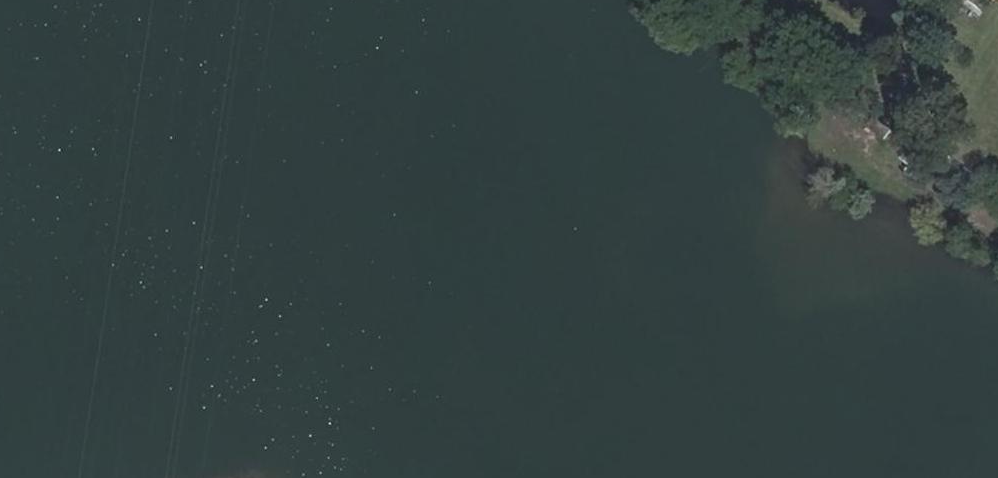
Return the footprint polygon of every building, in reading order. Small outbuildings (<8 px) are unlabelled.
[(895,139),(877,126),(872,133),(890,147),(895,139)]
